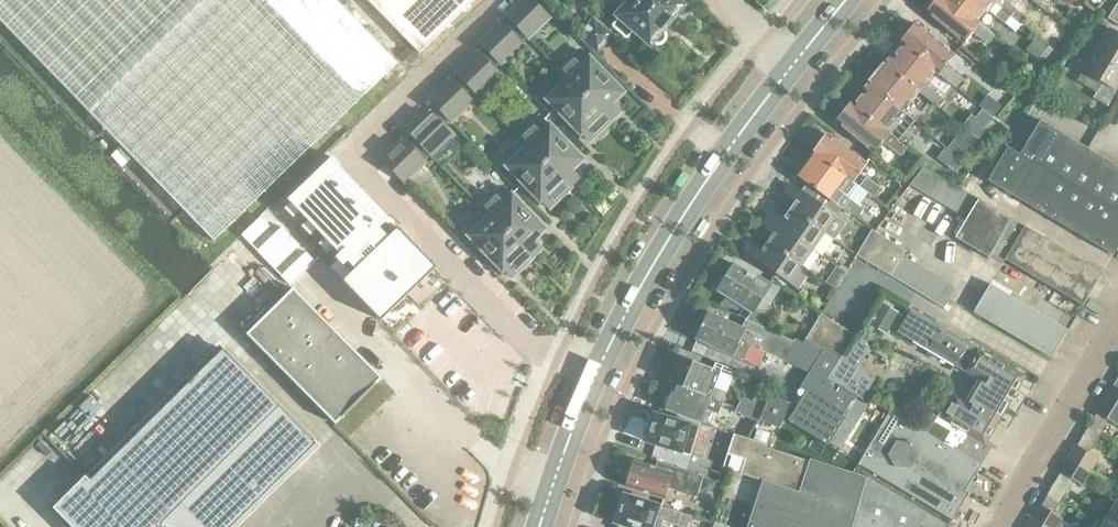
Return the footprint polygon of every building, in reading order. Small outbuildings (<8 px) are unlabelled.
[(214,240),(397,63),(336,0),(0,0),(0,20),(214,240)] [(473,0),(367,0),(418,53),(473,0)] [(549,16),(534,0),(523,0),(508,15),(528,36),(549,16)] [(611,25),(627,38),(633,30),(652,46),(655,43),(659,43),(663,42),(666,38),(666,34),(666,32),(663,30),(684,5),(679,0),(629,0),(614,17),(616,19),(611,25)] [(994,35),(995,34),(980,22),(980,23),(952,0),(932,0),(930,3),(929,6),(925,10),(964,42),(973,32),(988,43),(994,35)] [(991,0),(952,0),(980,23),(980,22),(981,22),(978,20),(985,11),(988,13),(990,11),(1005,23),(1010,16),(991,0)] [(1010,16),(1017,8),(1007,0),(991,0),(1010,16)] [(1117,2),(1108,18),(1117,23),(1117,2)] [(598,51),(613,34),(594,17),(579,35),(598,51)] [(1053,18),(1045,28),(1057,38),(1065,27),(1053,18)] [(481,41),(501,62),(522,42),(502,21),(481,41)] [(963,78),(946,64),(954,54),(916,23),(900,42),(901,43),(902,42),(936,70),(939,73),(956,87),(963,78)] [(1110,28),(1085,70),(1084,70),(1078,80),(1097,91),(1103,81),(1116,88),(1117,84),(1117,33),(1110,28)] [(938,74),(939,73),(936,70),(902,42),(901,43),(892,55),(891,54),(885,61),(920,90),(919,91),(939,107),(945,100),(929,85),(938,74)] [(582,50),(562,70),(561,70),(569,79),(570,78),(602,112),(603,111),(623,92),(582,50)] [(479,52),(458,72),(478,93),(499,73),(479,52)] [(869,81),(907,113),(914,104),(911,101),(919,91),(920,90),(885,61),(869,81)] [(451,119),(472,99),(452,78),(430,98),(451,119)] [(570,78),(569,79),(549,98),(589,140),(611,119),(603,111),(602,112),(570,78)] [(914,120),(906,113),(907,113),(869,81),(861,90),(862,91),(853,102),(852,101),(852,102),(898,140),(899,140),(914,120)] [(987,94),(979,104),(993,116),(1002,105),(987,94)] [(907,147),(899,140),(898,140),(852,102),(836,121),(875,152),(883,142),(900,155),(907,147)] [(411,132),(431,153),(452,133),(432,112),(411,132)] [(542,117),(521,136),(520,137),(528,145),(529,145),(561,178),(562,178),(582,159),(542,117)] [(989,180),(1116,256),(1117,252),(1117,166),(1041,120),(1020,153),(1009,147),(989,180)] [(813,153),(856,185),(857,184),(874,197),(882,187),(870,178),(879,166),(869,158),(866,162),(826,133),(813,151),(814,152),(813,153)] [(951,151),(961,159),(975,141),(965,133),(951,151)] [(404,180),(425,159),(405,138),(384,158),(404,180)] [(529,145),(528,145),(508,164),(548,206),(570,186),(562,178),(561,178),(529,145)] [(856,185),(813,153),(798,174),(839,204),(838,204),(842,207),(841,207),(851,215),(859,204),(848,196),(856,185)] [(951,155),(943,165),(952,172),(959,162),(951,155)] [(328,160),(291,196),(342,249),(338,254),(345,261),(350,257),(358,265),(345,277),(384,317),(439,263),(400,224),(391,233),(382,224),(392,215),(384,207),(378,212),(328,160)] [(1007,254),(1024,225),(978,198),(978,197),(925,165),(910,184),(966,218),(955,237),(989,257),(995,247),(1007,254)] [(904,168),(898,176),(906,182),(911,174),(904,168)] [(796,200),(790,208),(825,233),(825,234),(833,239),(846,222),(832,212),(838,204),(839,204),(798,174),(797,175),(807,183),(801,191),(790,184),(785,192),(796,200)] [(504,186),(483,206),(482,207),(490,215),(491,214),(523,248),(524,247),(544,228),(504,186)] [(814,248),(825,234),(825,233),(790,208),(784,216),(773,208),(768,216),(814,248)] [(491,214),(490,215),(470,234),(510,276),(532,256),(524,247),(523,248),(491,214)] [(802,266),(814,249),(814,248),(768,216),(762,225),(773,232),(767,241),(802,266)] [(250,244),(269,226),(260,217),(241,235),(250,244)] [(1083,305),(1084,303),(1103,271),(1024,225),(1007,254),(1004,259),(1083,305)] [(274,269),(299,245),(281,227),(257,251),(274,269)] [(872,228),(856,254),(866,260),(882,234),(872,228)] [(882,234),(866,260),(878,268),(894,242),(882,234)] [(802,266),(767,241),(762,248),(751,240),(744,250),(791,282),(802,266)] [(906,249),(901,246),(894,242),(878,268),(944,307),(956,287),(903,255),(906,249)] [(290,285),(314,261),(305,252),(281,276),(290,285)] [(734,264),(728,274),(723,275),(718,283),(719,287),(718,289),(753,311),(771,282),(757,273),(755,277),(734,264)] [(1050,357),(1067,328),(990,283),(973,311),(1050,357)] [(248,332),(335,423),(382,378),(294,287),(248,332)] [(886,333),(898,312),(881,302),(869,323),(886,333)] [(1025,376),(967,342),(967,341),(911,308),(897,331),(954,363),(980,379),(966,402),(955,395),(941,419),(973,438),(987,415),(997,421),(1025,376)] [(785,361),(795,340),(795,339),(774,331),(746,317),(741,327),(708,311),(702,321),(699,323),(694,331),(696,336),(695,337),(733,356),(733,355),(744,360),(750,346),(758,349),(758,348),(785,361)] [(821,312),(806,337),(805,339),(816,345),(832,319),(821,312)] [(816,345),(822,349),(828,352),(843,326),(832,319),(816,345)] [(839,359),(855,333),(843,326),(828,352),(839,359)] [(856,340),(843,360),(831,379),(843,387),(867,347),(856,340)] [(53,507),(72,526),(232,526),(241,518),(317,443),(223,348),(90,480),(85,475),(53,507)] [(828,444),(846,413),(857,396),(841,386),(838,391),(831,387),(834,382),(828,379),(839,359),(828,352),(822,349),(808,371),(810,372),(797,395),(802,398),(788,420),(828,444)] [(680,376),(677,384),(723,401),(727,390),(715,386),(720,371),(685,357),(684,359),(679,360),(675,370),(678,375),(680,376)] [(1113,385),(1111,384),(1103,397),(1117,406),(1117,376),(1113,385)] [(718,412),(722,403),(723,401),(677,384),(673,392),(671,391),(670,393),(669,393),(666,394),(662,403),(664,406),(665,407),(664,409),(700,423),(706,407),(718,412)] [(742,396),(734,411),(755,420),(766,399),(756,395),(752,401),(742,396)] [(769,395),(759,420),(779,428),(789,402),(769,395)] [(1102,431),(1108,419),(1117,425),(1117,424),(1117,406),(1103,397),(1095,412),(1096,413),(1089,424),(1102,431)] [(848,442),(864,453),(862,456),(855,452),(852,459),(953,520),(969,492),(962,487),(965,481),(971,480),(981,465),(890,410),(881,425),(865,415),(848,442)] [(652,413),(652,412),(649,411),(645,422),(649,423),(644,441),(681,451),(690,454),(696,436),(687,433),(689,424),(652,413)] [(1068,457),(1090,470),(1098,457),(1089,452),(1102,431),(1089,424),(1077,445),(1075,444),(1068,457)] [(782,451),(766,446),(767,443),(733,433),(727,453),(744,459),(740,473),(762,480),(747,526),(851,526),(867,476),(809,458),(809,460),(782,451)] [(1049,492),(1061,499),(1073,479),(1082,485),(1090,470),(1068,457),(1059,471),(1060,472),(1049,492)] [(697,497),(704,475),(657,460),(655,467),(634,460),(632,466),(629,468),(626,477),(627,480),(626,486),(664,498),(667,488),(697,497)] [(949,525),(867,476),(851,526),(948,526),(949,525)] [(1048,526),(1056,526),(1062,517),(1053,512),(1061,499),(1049,492),(1041,504),(1039,503),(1031,517),(1048,526)] [(691,516),(691,515),(661,505),(621,493),(614,517),(613,517),(612,521),(631,526),(660,526),(662,520),(684,526),(687,526),(691,516)] [(1110,526),(1117,526),(1117,501),(1115,500),(1112,498),(1098,520),(1110,526)] [(1031,517),(1025,526),(1048,526),(1031,517)]
